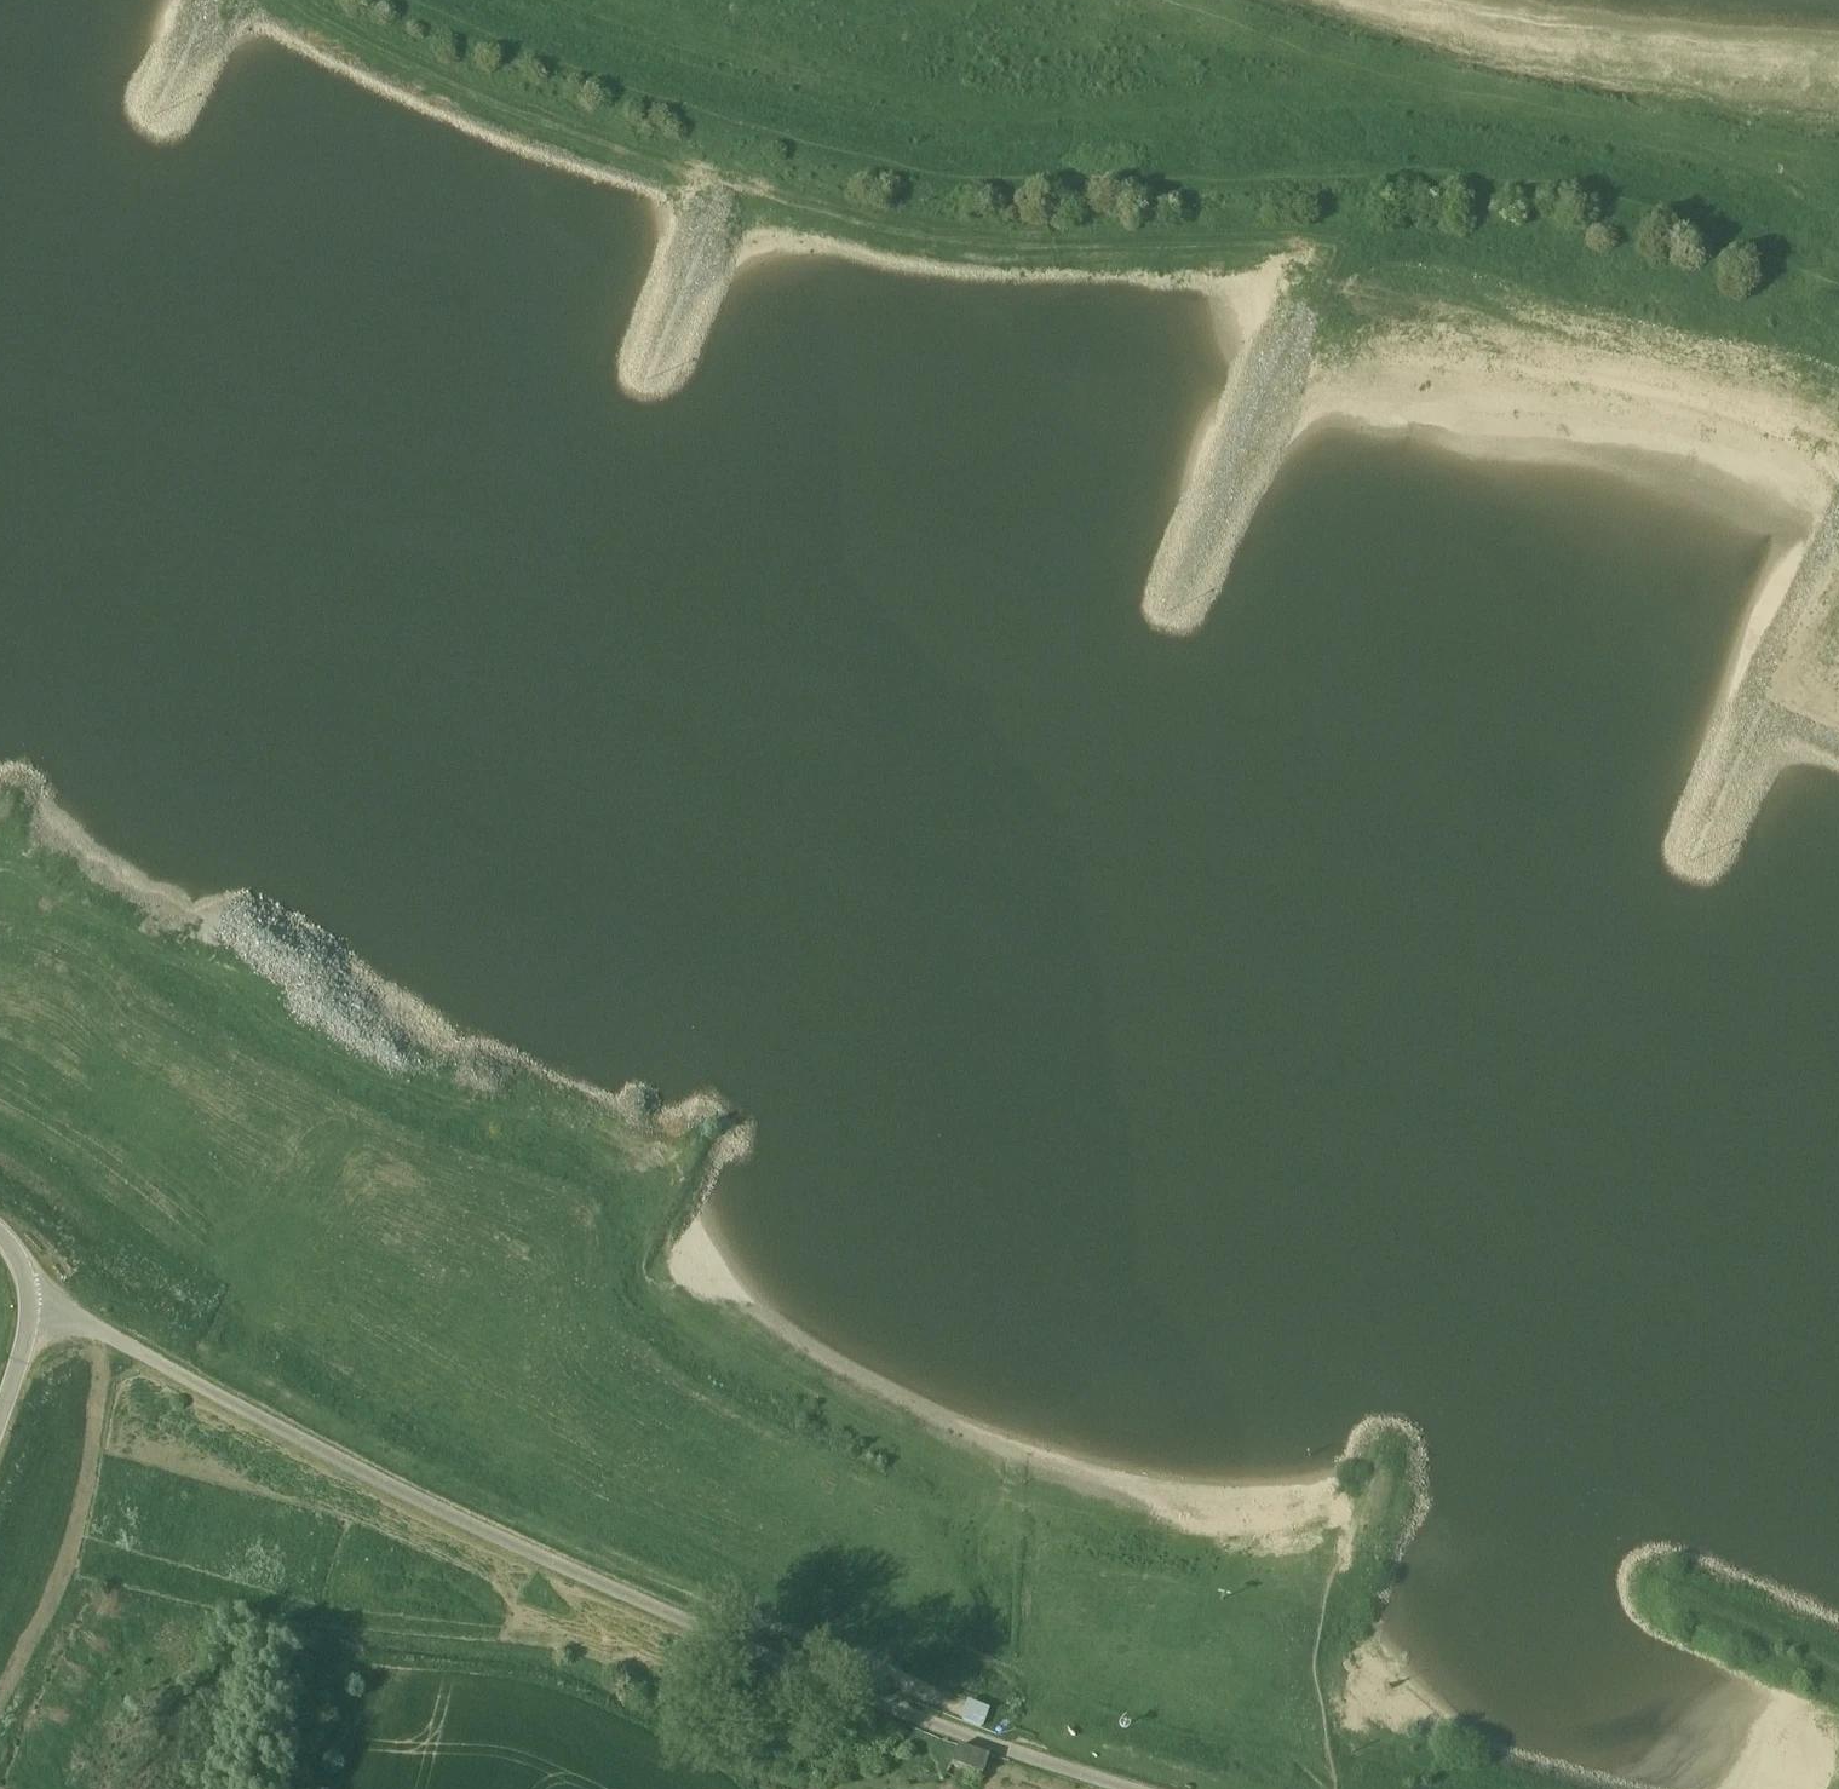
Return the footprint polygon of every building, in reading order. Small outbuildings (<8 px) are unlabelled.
[(985,1725),(991,1706),(968,1699),(963,1718),(985,1725)] [(952,1764),(982,1774),(988,1756),(958,1746),(952,1764)]
